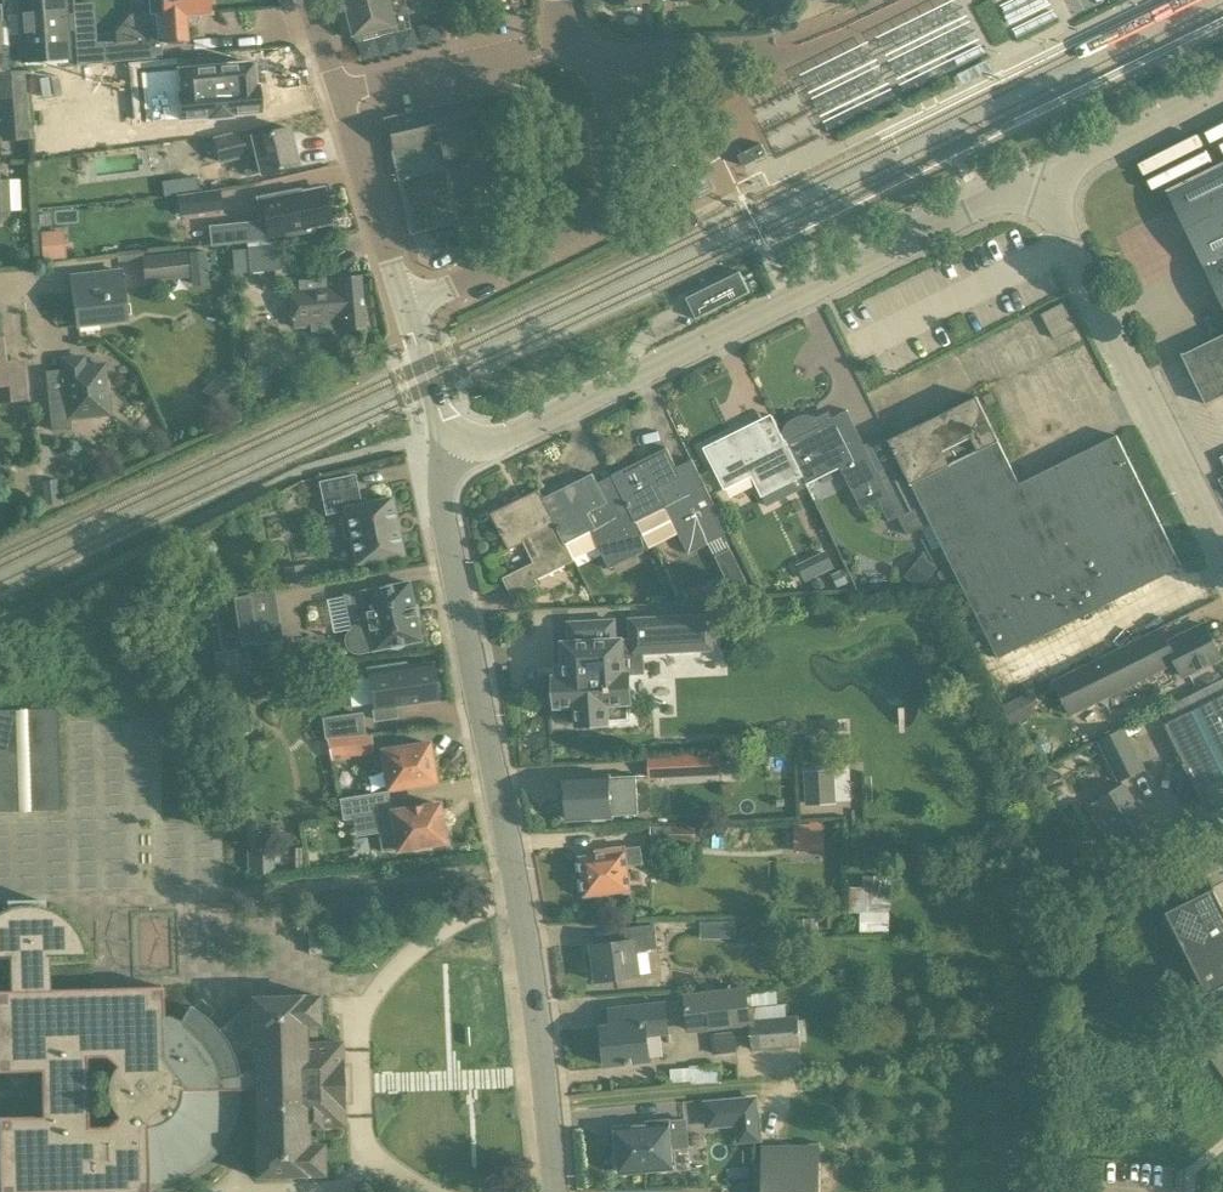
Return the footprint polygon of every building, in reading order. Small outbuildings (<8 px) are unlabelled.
[(21,61),(68,58),(65,0),(16,0),(21,61)] [(149,11),(149,13),(146,13),(148,35),(153,35),(154,43),(160,43),(169,42),(170,45),(183,44),(183,41),(186,41),(184,20),(192,19),(192,14),(210,13),(209,0),(148,0),(149,11)] [(407,14),(417,12),(423,15),(449,9),(455,0),(342,0),(351,35),(357,33),(359,41),(410,28),(407,14)] [(105,63),(115,62),(151,59),(161,58),(160,43),(154,43),(141,44),(141,41),(116,43),(104,44),(105,63)] [(252,62),(140,73),(144,122),(209,117),(209,118),(231,116),(231,115),(260,112),(257,85),(254,85),(252,62)] [(42,70),(26,72),(27,82),(37,81),(43,80),(42,70)] [(0,72),(0,126),(1,141),(30,139),(25,71),(0,72)] [(37,81),(27,82),(28,95),(39,94),(37,81)] [(39,94),(28,95),(29,109),(40,108),(39,94)] [(468,100),(385,119),(411,234),(494,215),(468,100)] [(40,108),(29,109),(31,122),(41,121),(40,108)] [(41,121),(31,122),(32,136),(43,135),(41,121)] [(253,174),(260,173),(297,164),(288,127),(251,136),(249,128),(213,137),(219,162),(248,156),(253,174)] [(43,135),(32,136),(33,149),(44,148),(43,135)] [(762,143),(738,155),(744,167),(768,155),(762,143)] [(44,148),(33,149),(34,159),(51,158),(50,147),(44,148)] [(127,168),(143,167),(141,151),(126,152),(127,168)] [(1222,303),(1222,164),(1168,191),(1222,303)] [(194,175),(160,179),(163,195),(196,191),(194,175)] [(219,189),(176,196),(179,216),(222,210),(219,189)] [(286,236),(290,235),(315,230),(314,226),(331,223),(324,189),(301,193),(301,190),(255,199),(259,220),(210,225),(209,225),(211,246),(226,244),(243,242),(264,240),(286,235),(286,236)] [(65,256),(66,229),(42,229),(42,255),(65,256)] [(230,245),(233,274),(283,269),(281,245),(246,248),(246,243),(230,245)] [(144,281),(188,277),(186,252),(142,256),(144,281)] [(78,325),(127,320),(122,272),(72,277),(78,325)] [(740,273),(687,299),(696,319),(750,294),(740,273)] [(336,330),(365,328),(361,276),(291,281),(295,328),(311,326),(312,332),(336,330)] [(1184,354),(1184,353),(1184,354),(1184,353),(1182,354),(1206,405),(1208,404),(1207,403),(1222,395),(1222,336),(1184,354)] [(28,400),(24,359),(4,361),(2,338),(0,338),(0,403),(28,400)] [(48,398),(51,430),(71,428),(70,417),(88,415),(88,409),(107,407),(103,365),(84,367),(83,357),(62,359),(65,384),(63,396),(48,398)] [(889,440),(900,461),(931,524),(998,658),(1182,567),(1116,435),(1019,483),(977,397),(889,440)] [(849,411),(787,441),(808,484),(842,467),(863,509),(879,500),(890,522),(900,517),(909,535),(931,524),(900,461),(879,472),(849,411)] [(753,476),(763,497),(767,506),(809,486),(808,484),(787,441),(773,448),(759,421),(705,448),(726,489),(753,476)] [(692,460),(677,467),(668,448),(614,475),(619,486),(637,522),(666,508),(688,553),(724,535),(727,541),(731,538),(692,460)] [(649,547),(637,522),(619,486),(604,493),(594,474),(545,498),(575,559),(599,547),(609,567),(649,547)] [(361,504),(355,477),(356,477),(355,475),(353,475),(323,482),(323,481),(321,482),(321,484),(322,483),(328,511),(327,511),(328,513),(330,513),(329,512),(347,509),(348,515),(342,516),(347,538),(353,537),(358,561),(357,561),(358,563),(359,563),(359,562),(402,553),(402,554),(404,554),(403,552),(392,499),(393,499),(392,497),(390,498),(361,504)] [(576,561),(575,559),(545,498),(541,490),(493,514),(511,550),(525,543),(535,563),(504,578),(514,598),(540,584),(537,580),(576,561)] [(731,549),(716,557),(733,591),(748,584),(731,549)] [(794,566),(802,581),(836,566),(828,551),(794,566)] [(355,654),(356,654),(420,641),(420,642),(421,641),(421,640),(416,619),(417,619),(417,617),(413,618),(411,608),(415,607),(414,606),(409,583),(410,583),(409,582),(408,582),(364,591),(363,591),(363,592),(352,594),(359,628),(348,630),(347,631),(345,634),(344,638),(344,643),(346,647),(348,650),(352,653),(355,654)] [(220,649),(259,643),(251,593),(213,600),(220,649)] [(559,677),(552,678),(554,708),(577,706),(578,725),(608,723),(607,721),(629,719),(628,703),(630,703),(628,674),(628,673),(623,673),(622,653),(632,653),(632,655),(643,654),(715,649),(713,614),(630,619),(631,639),(616,640),(614,620),(569,623),(570,643),(564,643),(566,663),(558,664),(559,677)] [(1071,714),(1176,662),(1183,677),(1221,658),(1205,625),(1168,643),(1161,629),(1055,682),(1071,714)] [(397,718),(395,704),(438,698),(433,665),(407,669),(406,663),(370,668),(375,707),(371,708),(373,722),(397,718)] [(1164,725),(1209,814),(1222,806),(1222,695),(1164,725)] [(59,810),(56,709),(0,711),(0,812),(59,810)] [(325,738),(326,737),(365,734),(362,712),(322,718),(325,738)] [(1097,740),(1118,782),(1145,768),(1124,726),(1097,740)] [(371,734),(365,734),(326,737),(331,761),(349,760),(349,755),(371,755),(374,772),(385,770),(388,789),(435,782),(429,743),(382,750),(382,751),(372,752),(371,734)] [(649,779),(722,774),(720,750),(648,755),(649,779)] [(832,772),(806,773),(808,804),(826,802),(825,789),(833,788),(832,772)] [(607,821),(609,817),(638,816),(636,776),(567,779),(568,801),(563,803),(563,811),(569,813),(569,819),(592,818),(594,822),(607,821)] [(1124,785),(1098,801),(1087,808),(1114,853),(1125,846),(1127,849),(1153,833),(1124,785)] [(446,826),(443,825),(439,803),(392,811),(383,811),(380,792),(339,798),(342,819),(376,813),(382,852),(445,843),(445,837),(447,835),(446,826)] [(797,849),(826,848),(825,820),(796,822),(797,849)] [(650,842),(700,841),(700,825),(650,826),(650,842)] [(631,889),(627,865),(647,862),(646,853),(642,853),(641,846),(610,850),(611,854),(582,858),(588,895),(631,889)] [(891,878),(857,878),(857,929),(891,929),(891,878)] [(1213,889),(1166,912),(1207,993),(1222,986),(1222,908),(1213,889)] [(206,1016),(202,1013),(197,1010),(192,1007),(190,1005),(181,1020),(168,1015),(163,1015),(163,986),(50,989),(49,957),(86,956),(86,953),(85,949),(84,944),(83,942),(81,938),(79,934),(77,930),(74,927),(71,923),(68,920),(64,916),(59,913),(55,910),(51,908),(48,907),(43,905),(37,904),(32,904),(23,904),(19,904),(15,905),(12,906),(6,907),(2,910),(0,910),(0,959),(10,958),(10,990),(0,990),(0,1071),(41,1070),(42,1116),(0,1117),(0,1191),(148,1191),(148,1185),(151,1185),(158,1184),(165,1183),(168,1182),(175,1180),(178,1179),(181,1178),(187,1175),(190,1173),(196,1169),(199,1168),(204,1163),(207,1161),(212,1157),(216,1151),(221,1146),(223,1143),(225,1141),(226,1138),(228,1135),(231,1129),(234,1122),(235,1119),(237,1113),(238,1106),(239,1099),(240,1092),(240,1089),(257,1089),(258,1136),(256,1137),(257,1176),(324,1174),(323,1144),(309,1145),(308,1127),(345,1126),(343,1042),(306,1043),(305,1025),(320,1025),(319,995),(252,997),(252,1002),(219,1029),(215,1025),(213,1022),(209,1018),(206,1016)] [(621,928),(623,942),(593,946),(597,981),(642,975),(639,950),(658,948),(655,923),(621,928)] [(748,986),(685,993),(689,1031),(750,1025),(752,1050),(801,1046),(797,1013),(787,1014),(786,1002),(750,1006),(748,986)] [(652,1061),(649,1036),(669,1034),(665,1000),(608,1006),(610,1025),(603,1026),(607,1066),(652,1061)] [(1210,1055),(1222,1073),(1222,1045),(1210,1055)] [(718,1099),(721,1127),(736,1126),(759,1124),(757,1096),(718,1099)] [(621,1153),(616,1157),(617,1165),(622,1167),(622,1168),(623,1173),(675,1168),(674,1157),(673,1149),(687,1148),(686,1137),(684,1118),(670,1120),(648,1122),(649,1126),(618,1129),(620,1152),(621,1153)] [(821,1162),(763,1163),(763,1191),(821,1191),(821,1162)]
